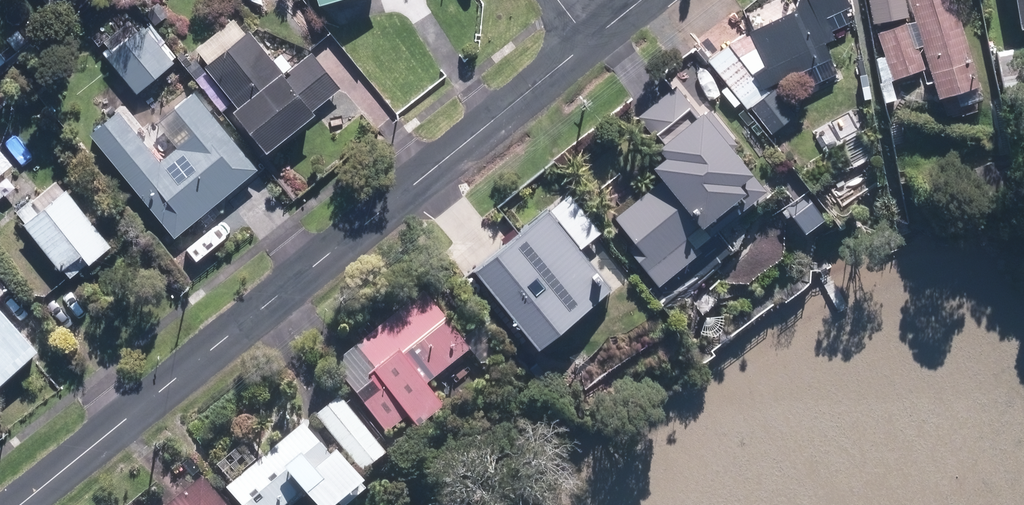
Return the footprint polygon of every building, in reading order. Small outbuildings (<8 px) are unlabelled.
[(256,9),(266,0),(249,0),(256,9)] [(772,135),(799,114),(776,87),(805,72),(812,86),(837,74),(825,44),(836,40),(832,32),(850,23),(845,10),(851,7),(848,0),(798,0),(793,12),(749,32),(750,33),(730,44),(708,60),(747,111),(751,108),(772,135)] [(905,0),(872,0),(876,21),(908,14),(905,0)] [(967,105),(991,97),(959,0),(915,0),(919,14),(916,14),(921,31),(917,32),(915,25),(883,34),(890,57),(881,60),(894,101),(901,98),(895,83),(930,71),(923,48),(930,46),(948,98),(963,94),(967,105)] [(1019,28),(1023,27),(1023,0),(1014,0),(1019,28)] [(112,58),(143,94),(180,62),(149,26),(143,30),(134,19),(108,41),(118,52),(112,58)] [(244,111),(278,152),(326,112),(322,108),(347,88),(316,52),(292,72),(257,31),(249,38),(235,22),(187,63),(227,109),(238,100),(246,109),(244,111)] [(12,61),(0,46),(0,71),(12,61)] [(1000,104),(1023,100),(1023,63),(1022,49),(991,55),(1000,104)] [(702,114),(677,84),(634,118),(656,145),(654,148),(663,159),(653,167),(662,178),(615,215),(640,246),(633,252),(659,285),(702,251),(690,236),(702,227),(710,237),(766,193),(731,149),(738,144),(709,108),(702,114)] [(97,134),(182,238),(266,169),(204,93),(184,109),(204,132),(167,161),(126,110),(97,134)] [(10,196),(0,184),(0,204),(10,196)] [(21,213),(74,279),(97,260),(99,262),(119,247),(74,191),(46,214),(35,201),(21,213)] [(569,196),(476,269),(538,347),(614,288),(582,248),(599,235),(569,196)] [(15,289),(0,272),(0,302),(15,289)] [(341,366),(394,434),(417,416),(428,430),(454,410),(434,386),(475,352),(489,369),(512,351),(491,325),(470,342),(432,294),(341,366)] [(6,389),(43,356),(12,321),(0,331),(0,382),(6,389)] [(315,416),(362,472),(386,452),(338,396),(315,416)] [(225,488),(240,504),(286,504),(301,492),(312,504),(337,504),(362,484),(335,451),(330,455),(302,423),(225,488)] [(204,478),(171,504),(226,504),(204,478)]
